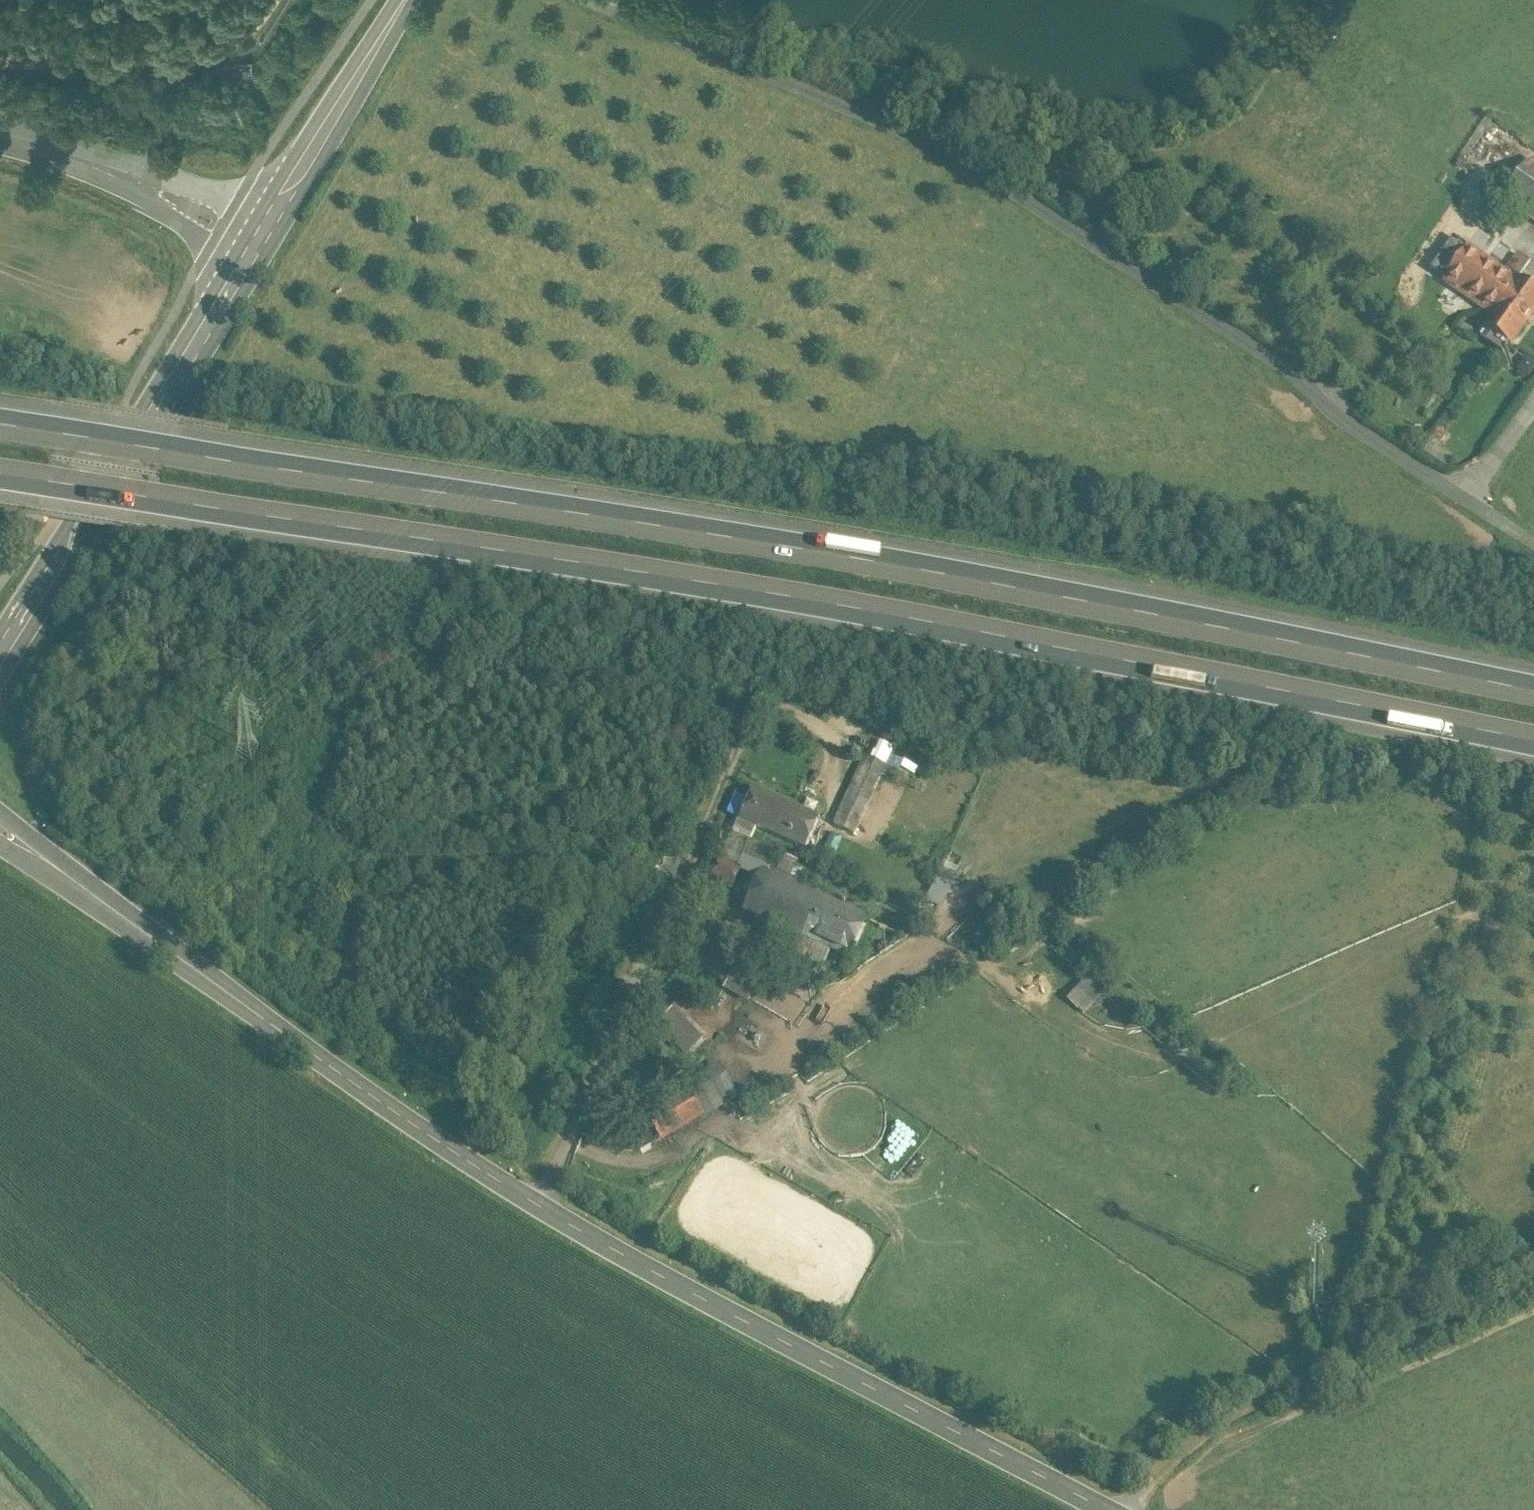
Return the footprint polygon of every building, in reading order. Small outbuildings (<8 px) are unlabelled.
[(1530,159),(1502,198),(1533,220),(1533,162),(1530,159)] [(1467,247),(1444,280),(1493,314),(1485,326),(1511,344),(1533,311),(1533,288),(1520,278),(1517,282),(1503,272),(1467,247)] [(1516,254),(1503,272),(1517,282),(1520,278),(1523,274),(1531,280),(1533,276),(1533,266),(1516,254)] [(878,737),(872,754),(888,760),(894,743),(878,737)] [(887,762),(910,771),(914,761),(891,752),(887,762)] [(866,755),(835,825),(855,834),(886,764),(866,755)] [(820,818),(754,789),(740,820),(757,827),(806,849),(820,818)] [(757,827),(740,820),(734,834),(749,841),(750,841),(757,827)] [(749,841),(734,834),(723,859),(738,865),(749,841)] [(739,868),(721,860),(713,879),(731,887),(739,868)] [(923,900),(939,907),(951,882),(935,875),(923,900)] [(865,919),(773,877),(773,878),(757,915),(757,914),(756,916),(758,916),(759,916),(754,926),(786,941),(783,947),(824,965),(831,949),(849,957),(865,919)] [(770,953),(727,930),(710,962),(707,969),(728,981),(738,963),(758,974),(770,953)] [(791,965),(780,959),(775,970),(785,975),(791,965)] [(1064,998),(1082,1014),(1099,994),(1081,979),(1064,998)] [(671,1005),(650,1028),(683,1057),(704,1034),(671,1005)] [(690,1092),(645,1114),(658,1139),(701,1114),(690,1092)] [(1328,1289),(1321,1292),(1326,1305),(1334,1302),(1328,1289)]
